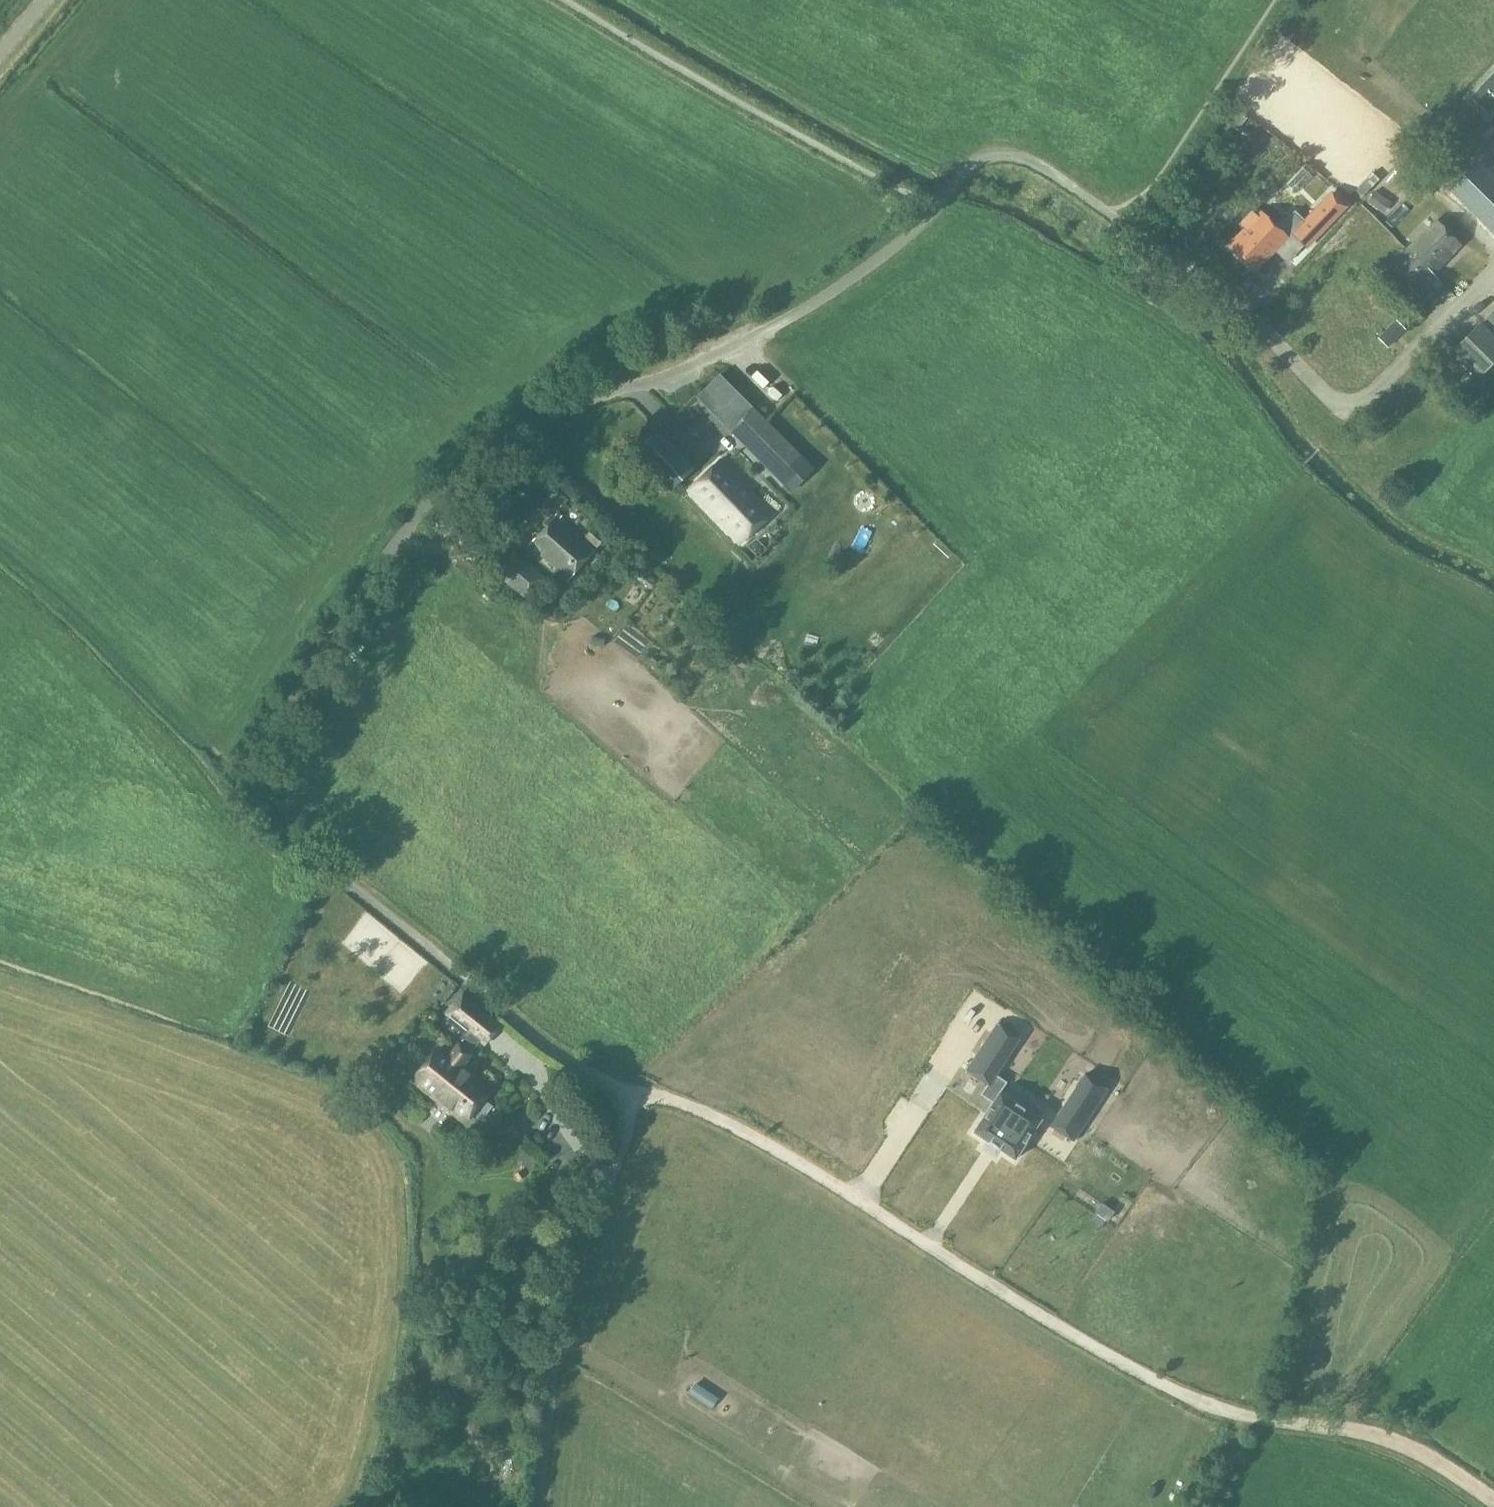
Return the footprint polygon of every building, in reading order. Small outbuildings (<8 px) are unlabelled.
[(1480,151),(1492,156),(1493,151),(1493,142),(1486,138),(1480,151)] [(1493,235),(1493,178),(1478,162),(1450,191),(1493,235)] [(1374,192),(1367,203),(1381,212),(1388,201),(1374,192)] [(1261,215),(1230,247),(1254,271),(1285,239),(1284,238),(1291,231),(1294,234),(1293,234),(1307,247),(1344,208),(1331,195),(1304,223),(1294,213),(1277,231),(1261,215)] [(1407,250),(1433,276),(1462,246),(1436,220),(1407,250)] [(1438,280),(1433,276),(1407,250),(1389,267),(1420,298),(1438,280)] [(1486,319),(1493,327),(1493,310),(1486,319)] [(1406,330),(1396,320),(1378,338),(1388,348),(1406,330)] [(1450,352),(1479,380),(1493,364),(1493,337),(1480,322),(1450,352)] [(711,411),(733,389),(720,375),(698,398),(711,411)] [(801,455),(753,408),(729,430),(777,480),(801,455)] [(670,493),(695,470),(661,433),(635,456),(670,493)] [(770,516),(720,461),(688,491),(739,544),(770,516)] [(568,581),(594,552),(555,517),(529,547),(568,581)] [(586,538),(597,548),(606,539),(593,529),(586,538)] [(544,577),(514,553),(495,576),(526,601),(544,577)] [(346,657),(357,665),(365,655),(354,647),(346,657)] [(463,1042),(461,1044),(472,1053),(473,1051),(480,1042),(481,1041),(486,1045),(501,1026),(461,994),(446,1013),(448,1015),(447,1016),(442,1022),(464,1040),(464,1041),(463,1042)] [(997,1024),(966,1071),(987,1085),(981,1095),(992,1102),(974,1131),(973,1131),(972,1133),(974,1133),(988,1143),(998,1149),(1013,1159),(1014,1160),(1016,1159),(1015,1159),(1040,1121),(1041,1120),(1040,1119),(1000,1093),(1006,1083),(995,1075),(1019,1039),(997,1024)] [(472,1053),(461,1044),(450,1058),(440,1050),(415,1081),(465,1122),(491,1091),(460,1067),(472,1053)] [(1085,1075),(1051,1126),(1073,1141),(1107,1089),(1085,1075)]
